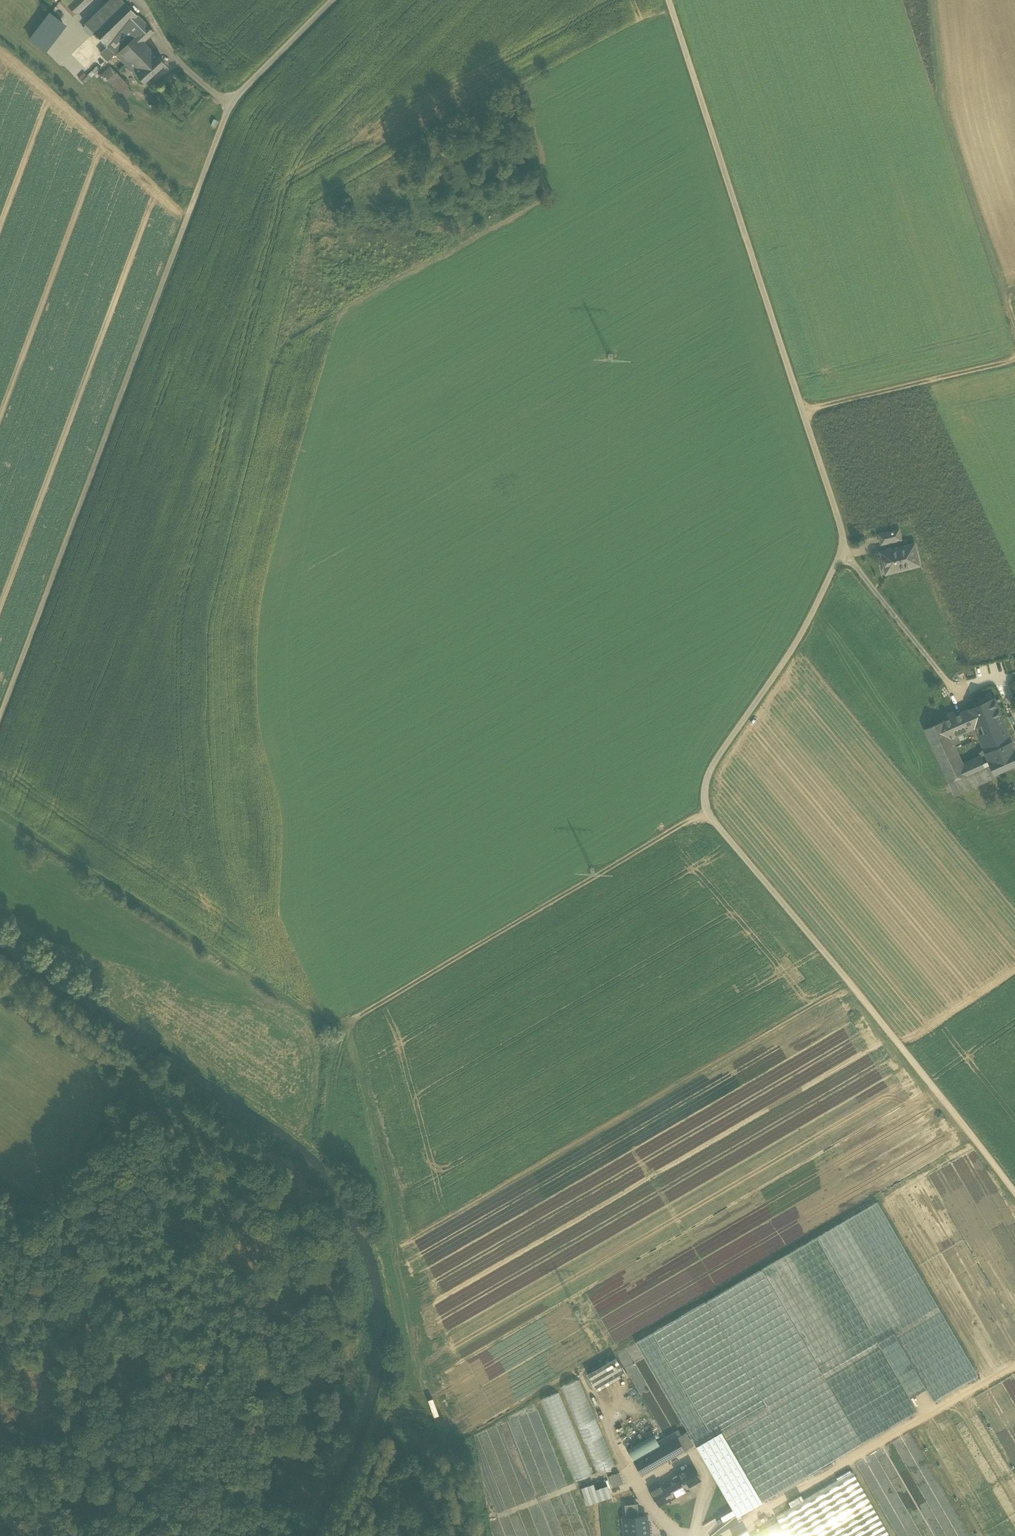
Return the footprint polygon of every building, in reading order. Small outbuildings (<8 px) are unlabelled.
[(75,14),(90,0),(62,0),(75,14)] [(158,57),(144,43),(153,33),(122,0),(110,0),(85,24),(108,47),(115,54),(137,77),(137,76),(158,57)] [(49,12),(29,39),(46,52),(67,25),(49,12)] [(115,54),(108,47),(101,54),(107,61),(115,54)] [(158,57),(137,76),(144,83),(165,64),(158,57)] [(128,86),(110,67),(102,74),(120,93),(121,93),(127,98),(132,93),(127,87),(128,86)] [(882,543),(882,544),(901,539),(899,530),(880,535),(880,536),(881,536),(882,543)] [(885,552),(882,553),(887,573),(919,565),(914,545),(893,550),(890,549),(887,550),(885,552)] [(986,752),(987,754),(1012,742),(994,699),(969,710),(968,710),(976,727),(977,730),(986,752)] [(961,713),(968,730),(976,727),(968,710),(961,713)] [(968,730),(961,713),(956,716),(955,712),(948,716),(950,718),(944,721),(955,745),(960,743),(957,736),(968,730)] [(968,774),(962,762),(955,745),(944,721),(924,730),(948,783),(968,774)] [(995,773),(1014,764),(1014,748),(1012,742),(987,754),(991,764),(995,773)] [(962,762),(968,774),(986,767),(991,764),(987,754),(986,752),(962,762)] [(995,773),(991,764),(986,767),(989,775),(995,773)] [(968,774),(948,783),(955,796),(997,778),(995,773),(989,775),(986,767),(968,774)] [(707,1456),(740,1517),(978,1376),(878,1203),(641,1343),(707,1456)] [(613,1356),(583,1371),(592,1389),(622,1373),(613,1356)] [(545,1405),(578,1482),(619,1465),(583,1379),(562,1388),(566,1396),(545,1405)] [(540,1410),(477,1431),(493,1479),(504,1475),(507,1483),(512,1498),(504,1500),(506,1506),(565,1486),(540,1410)] [(632,1451),(645,1474),(696,1445),(690,1434),(683,1438),(680,1432),(663,1442),(660,1436),(632,1451)] [(677,1484),(681,1494),(691,1489),(689,1486),(701,1480),(693,1466),(673,1478),(677,1484)] [(618,1472),(607,1474),(610,1486),(621,1483),(618,1472)] [(857,1473),(749,1535),(891,1535),(857,1473)] [(687,1505),(637,1510),(630,1486),(607,1494),(604,1481),(586,1487),(599,1535),(690,1535),(687,1505)] [(658,1507),(681,1494),(677,1484),(665,1490),(661,1483),(659,1483),(648,1490),(658,1507)] [(739,1531),(741,1535),(743,1535),(755,1531),(752,1525),(739,1531)]
